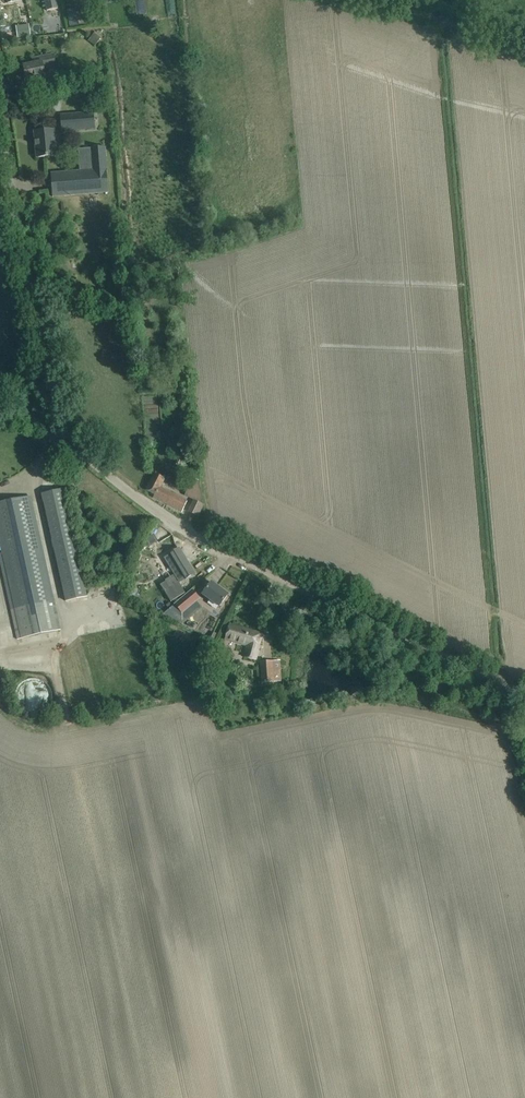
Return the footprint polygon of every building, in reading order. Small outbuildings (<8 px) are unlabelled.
[(56,0),(45,0),(47,11),(58,9),(56,0)] [(76,9),(67,11),(70,27),(79,25),(76,9)] [(16,37),(27,35),(32,34),(30,25),(15,28),(16,37)] [(99,33),(95,40),(101,43),(105,37),(99,33)] [(51,66),(55,65),(53,58),(49,58),(33,61),(34,64),(24,66),(27,80),(44,77),(43,68),(51,66)] [(79,80),(77,70),(62,74),(63,83),(79,80)] [(94,113),(61,115),(60,115),(62,131),(95,128),(94,113)] [(57,156),(56,146),(54,130),(35,132),(37,158),(57,156)] [(109,191),(108,191),(105,148),(105,147),(104,147),(104,148),(79,150),(79,149),(78,149),(78,150),(79,150),(81,172),(52,174),(52,173),(51,173),(51,174),(55,174),(56,195),(53,196),(53,197),(54,197),(54,196),(108,192),(109,192),(109,191)] [(182,512),(187,502),(160,489),(165,479),(154,474),(146,490),(155,494),(153,497),(182,512)] [(185,496),(201,503),(199,482),(192,479),(185,496)] [(87,596),(63,490),(42,494),(66,601),(87,596)] [(3,553),(0,553),(0,560),(17,639),(61,630),(43,551),(40,535),(31,497),(0,503),(0,541),(3,553)] [(183,575),(185,579),(195,573),(179,548),(170,554),(166,549),(160,552),(163,556),(161,557),(165,562),(171,558),(175,565),(170,568),(176,577),(180,574),(182,576),(183,575)] [(171,602),(186,592),(180,584),(171,590),(166,582),(160,585),(171,602)] [(212,582),(205,591),(203,594),(219,606),(228,595),(212,582)] [(191,591),(174,605),(181,613),(198,599),(191,591)] [(225,639),(247,646),(244,656),(255,659),(262,633),(230,624),(225,639)] [(262,683),(282,682),(281,670),(273,671),(273,661),(261,662),(262,683)]
